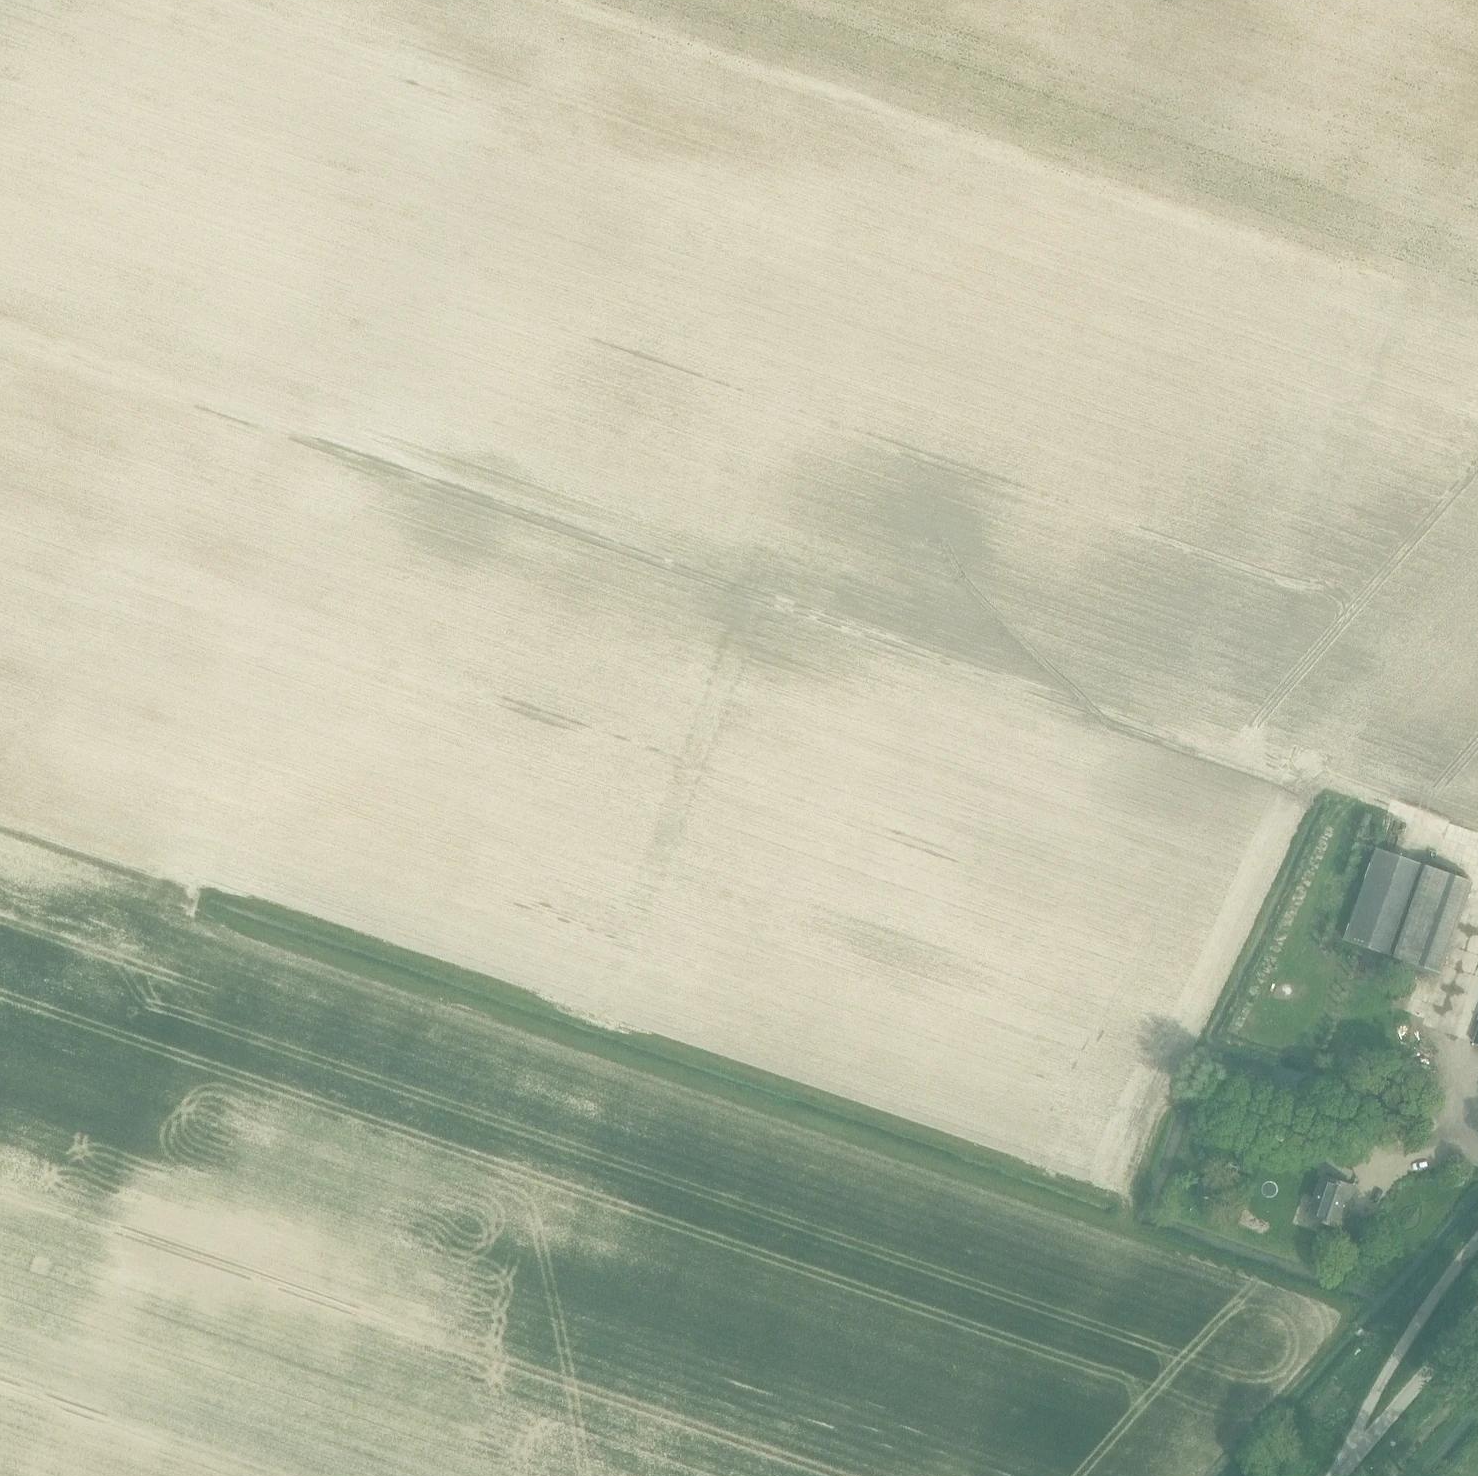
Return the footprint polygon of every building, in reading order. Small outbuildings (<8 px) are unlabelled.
[(1391,956),(1422,864),(1376,848),(1344,940),(1391,956)] [(1425,865),(1393,956),(1439,972),(1471,882),(1425,865)] [(1297,1003),(1313,1005),(1314,994),(1298,993),(1297,1003)] [(1309,1217),(1320,1221),(1339,1227),(1353,1185),(1323,1175),(1309,1217)]
